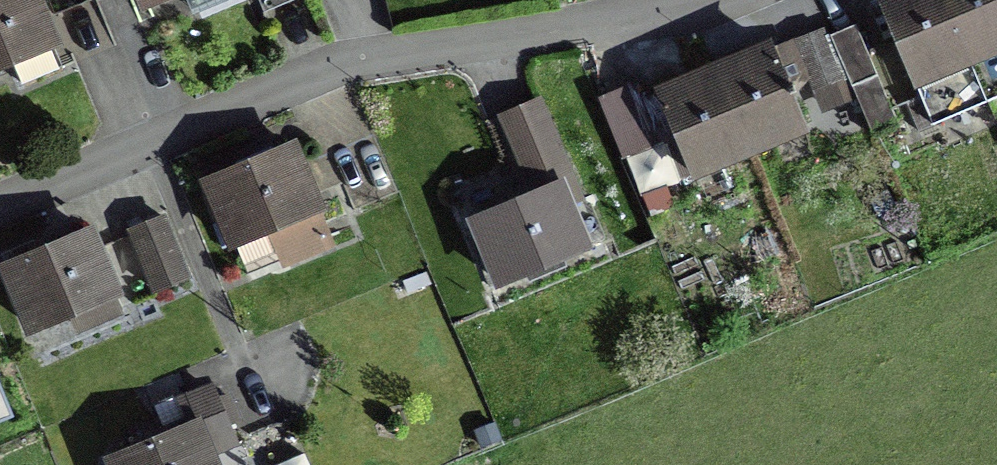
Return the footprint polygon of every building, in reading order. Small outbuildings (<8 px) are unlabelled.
[(42,0),(0,0),(0,62),(58,37),(42,0)] [(913,89),(969,67),(996,56),(996,0),(878,0),(913,89)] [(850,30),(826,41),(866,134),(890,124),(850,30)] [(695,81),(652,98),(684,177),(742,154),(800,130),(768,51),(739,63),(710,75),(695,81)] [(628,92),(601,104),(621,152),(648,140),(628,92)] [(586,248),(528,112),(492,128),(521,196),(462,221),(491,289),(586,248)] [(324,207),(295,139),(200,179),(229,247),(324,207)] [(91,220),(0,259),(0,269),(26,329),(121,288),(91,220)] [(162,221),(130,234),(152,290),(184,278),(162,221)] [(197,412),(102,453),(107,464),(220,464),(197,412)]
